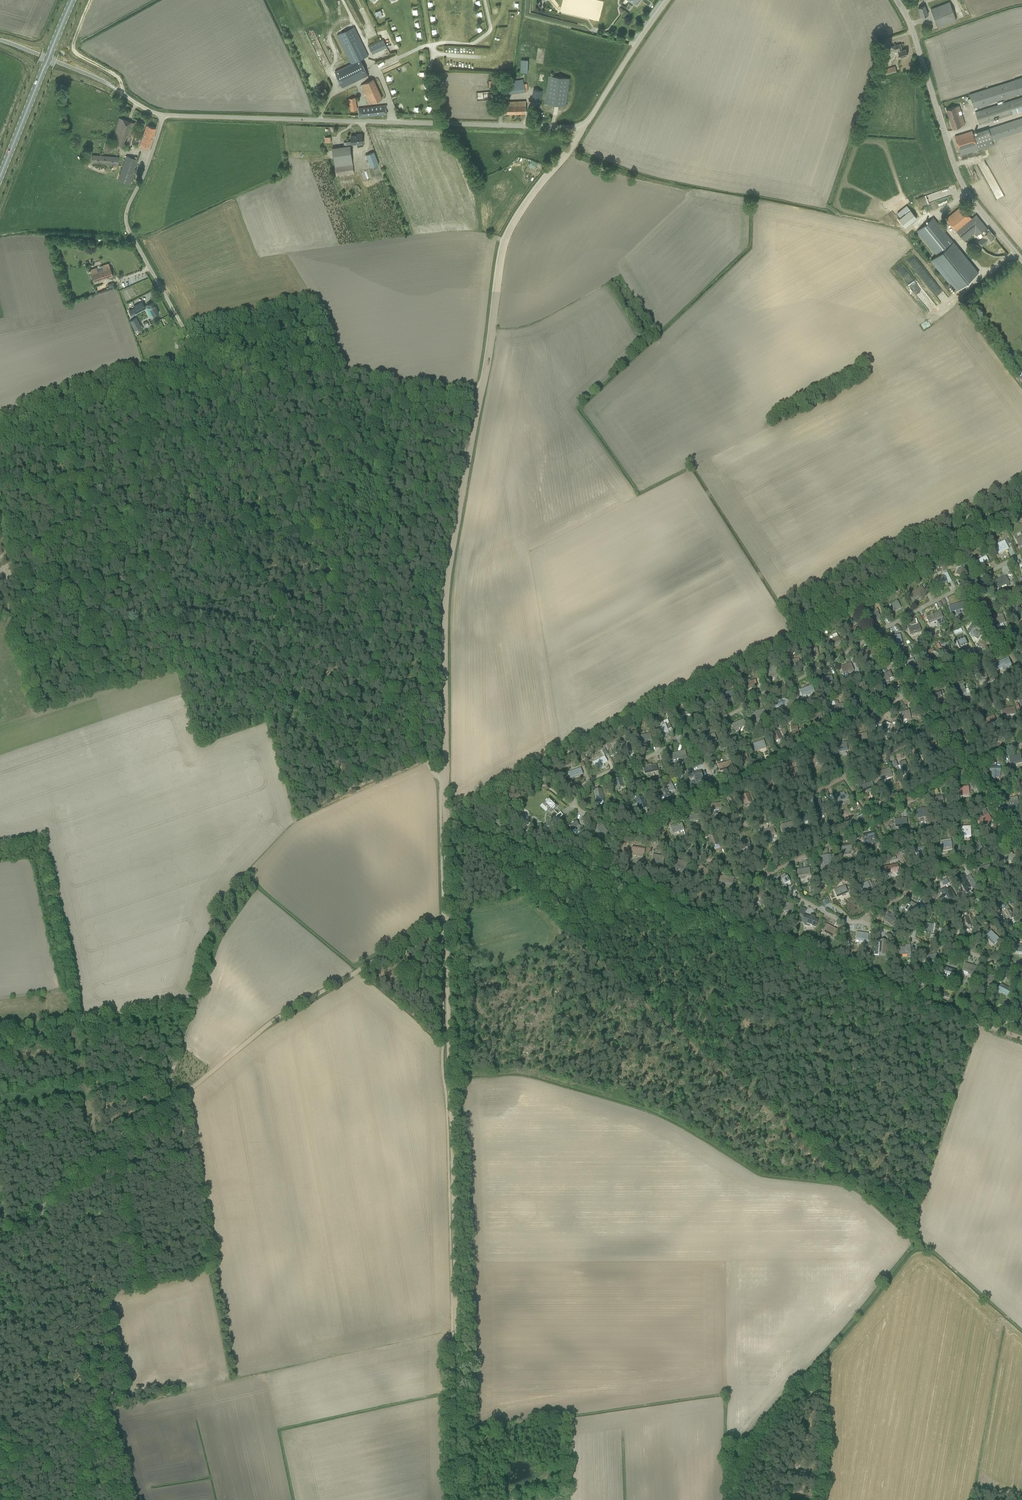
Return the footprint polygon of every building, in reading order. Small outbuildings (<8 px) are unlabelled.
[(949,2),(935,7),(930,9),(937,27),(956,20),(949,2)] [(919,13),(921,17),(928,14),(924,6),(918,8),(920,13),(919,13)] [(354,26),(336,35),(350,64),(335,72),(340,83),(342,87),(368,75),(360,59),(368,55),(354,26)] [(384,41),(369,47),(372,53),(386,47),(384,41)] [(900,44),(895,45),(891,46),(893,52),(898,50),(900,57),(907,55),(905,49),(902,50),(900,44)] [(894,66),(883,69),(885,75),(896,72),(894,66)] [(569,78),(549,75),(545,103),(565,106),(569,78)] [(969,94),(974,108),(1018,94),(1019,94),(1021,93),(1021,77),(969,94)] [(382,98),(373,79),(361,85),(370,104),(382,98)] [(503,87),(503,89),(504,94),(528,91),(527,84),(523,84),(523,79),(508,81),(509,86),(503,87)] [(534,89),(532,99),(531,104),(540,105),(542,91),(534,89)] [(476,93),(476,96),(477,101),(493,99),(493,91),(476,93)] [(975,112),(979,124),(993,120),(992,118),(997,116),(998,119),(1021,111),(1021,97),(975,112)] [(525,101),(511,101),(505,101),(505,113),(526,113),(525,101)] [(386,105),(358,108),(359,116),(387,113),(386,105)] [(959,105),(946,109),(952,128),(965,125),(959,105)] [(106,143),(104,150),(111,152),(113,146),(122,149),(124,143),(127,145),(134,122),(119,118),(110,145),(106,143)] [(988,129),(992,140),(1021,131),(1021,118),(988,129)] [(146,125),(140,142),(150,146),(156,128),(146,125)] [(972,131),(959,134),(955,136),(961,155),(993,145),(989,133),(975,138),(972,131)] [(351,141),(346,142),(347,146),(350,145),(350,144),(352,144),(358,144),(358,145),(362,144),(362,143),(363,143),(362,134),(357,134),(357,135),(351,136),(351,141)] [(332,148),(333,153),(335,167),(337,176),(354,173),(353,165),(350,146),(347,146),(345,146),(332,148)] [(374,152),(366,155),(370,167),(379,164),(374,152)] [(91,155),(91,163),(118,165),(118,157),(91,155)] [(118,180),(125,182),(130,184),(138,160),(136,159),(134,158),(126,156),(118,180)] [(527,165),(535,168),(537,163),(529,159),(527,165)] [(997,189),(983,162),(981,163),(980,162),(977,163),(991,192),(997,189)] [(961,206),(946,219),(964,240),(971,234),(972,235),(975,233),(980,239),(978,241),(982,246),(990,239),(993,236),(976,215),(972,218),(961,206)] [(903,227),(916,216),(912,211),(911,212),(909,209),(896,219),(903,227)] [(917,231),(920,234),(937,255),(953,242),(933,217),(917,231)] [(978,273),(953,242),(937,255),(931,260),(956,291),(978,273)] [(108,263),(104,265),(103,265),(89,270),(94,282),(113,276),(108,263)] [(142,302),(134,306),(137,312),(145,308),(145,307),(148,306),(153,315),(159,312),(153,301),(147,304),(145,306),(142,302)] [(141,327),(136,318),(130,321),(135,331),(141,327)] [(996,547),(995,548),(996,550),(996,551),(998,554),(1000,553),(1005,551),(1007,550),(1006,548),(1007,547),(1005,544),(1005,543),(1004,541),(997,544),(996,546),(996,547)] [(977,560),(974,562),(975,563),(977,568),(980,566),(985,564),(987,563),(986,561),(987,560),(985,556),(982,558),(981,557),(980,556),(977,558),(976,559),(977,560)] [(957,569),(957,570),(956,574),(960,576),(961,574),(964,575),(965,572),(967,573),(969,568),(964,566),(963,569),(961,568),(960,570),(957,569)] [(937,579),(934,579),(934,580),(934,582),(936,587),(944,585),(947,584),(947,583),(945,578),(949,577),(947,572),(943,573),(944,577),(939,578),(939,577),(938,577),(937,577),(937,578),(937,579)] [(995,581),(996,583),(999,590),(1010,586),(1009,584),(1006,576),(995,581)] [(973,592),(975,596),(976,595),(977,598),(979,597),(979,596),(984,594),(984,595),(990,593),(989,591),(990,591),(989,587),(973,592)] [(919,589),(909,594),(911,597),(913,601),(914,600),(914,601),(916,601),(918,600),(918,599),(918,598),(917,597),(919,596),(920,597),(923,595),(925,594),(922,588),(919,589)] [(890,604),(891,607),(893,611),(900,607),(896,601),(890,604)] [(949,606),(950,610),(951,612),(965,609),(964,603),(949,606)] [(1011,607),(1011,612),(1014,611),(1015,613),(1015,618),(1019,617),(1019,618),(1019,617),(1021,617),(1021,613),(1021,612),(1021,609),(1016,610),(1016,606),(1011,607)] [(870,616),(871,618),(874,623),(880,619),(877,612),(870,616)] [(926,617),(928,621),(929,621),(929,623),(936,621),(938,625),(944,623),(941,612),(926,617)] [(991,620),(992,624),(993,624),(994,626),(997,625),(996,624),(1001,622),(1001,624),(1005,623),(1002,614),(998,615),(999,618),(991,620)] [(911,627),(908,628),(909,631),(910,634),(916,632),(916,633),(921,632),(918,624),(918,625),(916,625),(914,619),(909,621),(911,627)] [(847,631),(848,632),(850,637),(852,635),(853,634),(856,632),(857,633),(860,632),(859,631),(860,630),(858,626),(847,631)] [(972,630),(971,630),(969,634),(973,637),(977,640),(980,636),(983,631),(979,629),(978,630),(975,629),(974,631),(972,630)] [(824,643),(827,649),(832,646),(832,645),(836,643),(837,644),(839,643),(838,641),(839,640),(836,633),(831,635),(833,638),(824,643)] [(902,645),(900,635),(893,637),(896,647),(902,645)] [(956,642),(957,642),(959,647),(963,645),(964,646),(967,644),(965,638),(956,642)] [(971,653),(969,648),(973,647),(972,644),(959,648),(961,656),(971,653)] [(948,646),(942,649),(945,656),(951,653),(948,646)] [(809,650),(810,652),(811,657),(818,655),(816,648),(809,650)] [(872,649),(861,653),(863,660),(875,656),(872,649)] [(926,654),(924,659),(932,663),(934,659),(935,659),(938,654),(934,652),(932,654),(930,653),(928,656),(926,654)] [(992,664),(994,669),(994,670),(1001,667),(1003,671),(1011,668),(1009,661),(1008,658),(992,664)] [(786,662),(786,664),(788,668),(791,668),(791,666),(796,665),(796,666),(799,665),(798,664),(800,664),(798,659),(786,662)] [(914,668),(916,667),(913,659),(904,662),(905,665),(906,665),(908,668),(910,667),(910,668),(911,667),(913,666),(914,668)] [(840,667),(842,672),(843,674),(849,672),(849,673),(852,672),(849,664),(840,667)] [(765,673),(765,675),(767,680),(770,679),(769,678),(775,676),(775,677),(777,677),(777,674),(778,674),(777,670),(776,667),(771,668),(771,672),(765,673)] [(975,674),(976,677),(977,676),(979,680),(984,678),(984,680),(987,679),(984,671),(975,674)] [(889,672),(878,677),(881,683),(883,682),(884,682),(885,683),(886,683),(888,682),(889,681),(889,680),(889,679),(891,678),(890,676),(891,675),(889,672)] [(820,679),(821,682),(822,682),(822,685),(833,682),(831,676),(820,679)] [(743,684),(743,685),(745,690),(747,689),(747,688),(752,687),(753,688),(755,687),(755,685),(756,684),(755,681),(750,682),(750,680),(749,679),(745,680),(745,681),(745,683),(743,684)] [(955,690),(958,695),(961,694),(960,692),(965,690),(962,685),(964,684),(963,682),(956,685),(958,689),(955,690)] [(800,690),(801,694),(802,696),(812,692),(810,686),(800,690)] [(870,686),(864,688),(867,697),(871,696),(874,694),(870,686)] [(723,693),(723,695),(724,700),(727,699),(727,698),(732,697),(732,698),(735,697),(734,695),(735,695),(734,691),(723,693)] [(936,701),(942,700),(940,695),(943,694),(942,691),(931,694),(932,697),(935,697),(936,701)] [(851,698),(852,700),(854,705),(860,703),(857,696),(851,698)] [(711,699),(701,705),(704,711),(707,709),(706,708),(710,706),(711,707),(713,706),(712,704),(713,703),(711,699)] [(775,706),(780,708),(781,706),(783,707),(784,704),(786,705),(789,701),(784,699),(783,701),(780,700),(779,702),(777,701),(775,706)] [(830,711),(834,710),(834,711),(839,710),(839,711),(843,710),(842,705),(842,704),(835,706),(833,700),(827,701),(830,711)] [(754,713),(755,715),(756,715),(757,719),(762,717),(763,718),(766,717),(763,709),(754,713)] [(900,712),(901,719),(902,720),(908,719),(908,721),(911,720),(908,710),(900,712)] [(811,716),(811,717),(813,722),(818,720),(819,724),(824,722),(821,713),(811,716)] [(679,719),(678,722),(685,724),(686,722),(688,723),(689,720),(691,721),(693,716),(688,714),(687,717),(684,716),(684,718),(681,717),(681,720),(679,719)] [(983,720),(984,723),(985,725),(988,724),(989,726),(993,724),(993,722),(995,721),(993,716),(983,720)] [(743,720),(732,725),(733,728),(734,730),(735,732),(739,731),(738,729),(746,726),(743,720)] [(877,730),(881,732),(882,732),(883,730),(885,731),(886,728),(889,729),(891,724),(886,722),(885,725),(882,724),(881,726),(879,725),(877,730)] [(656,726),(658,730),(660,735),(663,734),(663,735),(668,732),(668,731),(671,730),(669,724),(660,728),(659,725),(656,726)] [(969,726),(970,731),(971,733),(977,731),(974,724),(969,726)] [(772,735),(773,737),(775,741),(778,740),(781,738),(779,734),(778,731),(772,735)] [(866,733),(857,735),(857,738),(858,738),(859,742),(865,741),(865,742),(868,742),(866,733)] [(959,742),(965,740),(963,733),(956,735),(959,742)] [(637,736),(637,738),(638,743),(642,742),(641,741),(647,740),(647,741),(650,741),(649,738),(651,738),(650,734),(637,736)] [(717,742),(714,734),(705,737),(706,740),(707,739),(708,743),(711,742),(711,743),(712,742),(714,741),(714,743),(717,742)] [(756,742),(751,744),(754,751),(758,750),(765,747),(764,742),(763,740),(756,742)] [(935,741),(924,744),(926,750),(928,749),(928,750),(929,750),(933,749),(933,748),(935,747),(935,745),(936,745),(935,741)] [(847,751),(846,742),(837,744),(837,747),(838,747),(839,751),(841,750),(842,750),(844,750),(844,751),(847,751)] [(615,750),(616,751),(618,756),(621,754),(620,753),(625,751),(626,752),(628,751),(628,750),(629,749),(626,744),(615,750)] [(685,751),(666,755),(668,761),(666,761),(666,764),(679,761),(680,758),(687,757),(685,751)] [(737,756),(738,759),(739,764),(748,761),(746,754),(737,756)] [(911,757),(913,762),(915,765),(922,762),(918,754),(911,757)] [(806,759),(809,766),(818,762),(814,755),(806,759)] [(1010,760),(1011,765),(1021,763),(1021,762),(1020,755),(1009,758),(1010,760)] [(593,762),(594,764),(596,768),(599,767),(599,765),(603,763),(603,764),(606,763),(605,762),(606,761),(604,757),(604,756),(593,762)] [(899,764),(901,768),(903,774),(909,771),(905,761),(899,764)] [(718,765),(719,769),(720,771),(724,770),(724,771),(729,770),(729,769),(732,768),(730,762),(718,765)] [(644,769),(645,773),(645,774),(656,771),(655,769),(657,769),(656,765),(652,766),(651,764),(646,765),(646,767),(643,768),(644,769)] [(580,768),(568,772),(570,777),(571,776),(572,778),(574,777),(574,776),(579,774),(579,776),(582,775),(580,768)] [(786,772),(787,776),(788,776),(789,778),(798,774),(796,768),(786,772)] [(992,777),(997,777),(997,772),(1000,772),(1000,768),(989,768),(989,771),(992,771),(992,777)] [(878,773),(879,777),(880,776),(881,779),(883,778),(883,780),(892,777),(891,775),(892,775),(889,769),(878,773)] [(703,784),(704,784),(702,778),(703,778),(702,777),(701,771),(698,772),(699,773),(694,774),(693,773),(696,784),(698,784),(698,781),(702,780),(703,784)] [(614,781),(615,786),(616,788),(619,787),(620,787),(623,786),(622,783),(621,779),(614,781)] [(669,787),(661,791),(665,799),(671,796),(669,792),(671,791),(671,792),(674,790),(670,779),(666,781),(667,785),(668,784),(669,787)] [(761,785),(763,789),(764,788),(765,790),(774,786),(772,780),(761,785)] [(864,791),(866,791),(866,792),(868,793),(871,792),(872,790),(871,789),(873,788),(873,786),(874,786),(873,784),(872,784),(871,782),(860,786),(861,789),(863,789),(864,791)] [(969,794),(968,786),(959,787),(960,795),(969,794)] [(601,790),(594,791),(596,799),(599,798),(600,798),(603,797),(601,790)] [(845,792),(833,796),(832,796),(832,795),(829,796),(830,800),(833,799),(834,802),(838,801),(839,803),(850,800),(848,794),(845,794),(845,792)] [(749,794),(742,797),(744,804),(747,803),(748,803),(751,801),(749,794)] [(933,798),(934,803),(935,805),(943,804),(942,796),(933,798)] [(550,813),(558,806),(549,797),(542,804),(547,809),(547,810),(550,813)] [(642,797),(635,800),(640,810),(643,809),(644,809),(644,808),(647,807),(642,797)] [(1006,802),(1007,802),(1007,806),(1009,806),(1009,808),(1016,807),(1016,808),(1019,807),(1018,800),(1017,797),(1005,799),(1006,802)] [(822,815),(820,800),(813,801),(814,809),(815,809),(815,816),(822,815)] [(708,804),(708,808),(710,808),(710,811),(712,810),(712,811),(714,814),(717,813),(719,812),(719,810),(721,810),(720,803),(708,804)] [(926,817),(924,809),(916,810),(918,819),(919,819),(920,822),(924,822),(923,818),(926,817)] [(553,819),(555,822),(563,815),(560,812),(553,819)] [(621,815),(626,822),(631,819),(627,812),(621,815)] [(688,816),(689,820),(690,820),(690,822),(701,820),(700,814),(688,816)] [(799,815),(800,820),(800,823),(808,821),(806,814),(799,815)] [(987,814),(978,820),(982,826),(984,825),(984,824),(990,820),(988,817),(989,816),(987,814)] [(897,826),(898,826),(902,829),(907,828),(907,826),(906,819),(895,820),(895,822),(896,822),(897,826)] [(584,829),(582,826),(581,827),(575,821),(568,826),(572,831),(576,828),(578,830),(577,830),(579,833),(584,829)] [(780,825),(781,829),(783,829),(783,831),(793,828),(792,822),(780,825)] [(681,823),(670,826),(671,829),(672,829),(674,832),(680,830),(680,831),(684,830),(681,823)] [(602,825),(596,830),(603,839),(609,834),(602,825)] [(970,827),(961,827),(961,830),(961,838),(970,838),(970,829),(970,827)] [(761,832),(763,836),(764,836),(765,838),(767,837),(767,838),(769,839),(772,837),(773,836),(773,835),(775,834),(774,832),(775,832),(774,830),(773,830),(773,828),(761,832)] [(863,835),(864,838),(865,842),(876,840),(874,833),(863,835)] [(708,838),(709,840),(712,847),(715,846),(716,846),(716,845),(719,844),(715,835),(708,838)] [(737,842),(738,844),(739,849),(750,846),(748,839),(737,842)] [(950,839),(940,841),(942,852),(945,851),(945,848),(951,847),(950,839)] [(632,847),(631,852),(631,854),(640,856),(640,852),(645,853),(645,849),(632,847)] [(925,847),(915,849),(915,853),(918,852),(919,858),(924,857),(923,851),(926,851),(925,847)] [(653,855),(652,863),(663,865),(664,857),(653,855)] [(822,856),(823,861),(823,866),(831,865),(830,855),(822,856)] [(677,860),(676,862),(674,868),(685,871),(688,863),(677,860)] [(899,871),(898,865),(893,866),(882,868),(883,874),(891,873),(893,872),(899,871)] [(980,871),(981,874),(988,872),(988,873),(991,872),(989,865),(978,869),(979,871),(980,871)] [(702,866),(699,870),(698,872),(706,877),(709,870),(702,866)] [(805,877),(807,876),(807,877),(810,876),(809,869),(809,868),(797,870),(798,878),(800,878),(800,879),(801,880),(804,879),(805,878),(805,877)] [(785,884),(790,882),(787,877),(786,877),(784,874),(780,876),(778,881),(782,889),(784,889),(787,888),(785,884)] [(723,875),(722,877),(721,877),(719,883),(722,884),(723,881),(729,883),(729,884),(732,885),(734,878),(723,875)] [(964,875),(958,878),(960,882),(964,890),(967,889),(968,889),(968,888),(970,887),(966,879),(964,875)] [(859,886),(860,888),(862,893),(865,892),(864,890),(870,888),(869,884),(870,884),(869,881),(859,886)] [(751,885),(747,890),(763,902),(767,897),(751,885)] [(847,893),(844,886),(834,890),(837,897),(847,893)] [(950,889),(944,892),(950,902),(955,899),(954,896),(955,895),(953,891),(952,892),(950,889)] [(904,909),(907,911),(914,915),(918,906),(909,901),(904,909)] [(782,903),(781,911),(787,911),(786,916),(791,917),(793,904),(782,903)] [(1005,913),(1004,914),(1008,921),(1011,919),(1012,919),(1015,917),(1011,910),(1010,911),(1009,909),(1010,909),(1008,906),(1002,909),(1004,912),(1005,912),(1005,913)] [(891,926),(897,919),(888,912),(882,919),(891,926)] [(803,915),(800,923),(804,924),(804,926),(808,927),(810,926),(815,928),(818,921),(814,919),(815,917),(810,915),(809,917),(803,915)] [(961,920),(961,922),(963,927),(966,926),(967,926),(967,925),(970,924),(968,919),(967,918),(961,920)] [(924,923),(923,932),(925,933),(931,933),(933,924),(927,923),(924,923)] [(826,928),(825,930),(825,931),(831,934),(830,935),(833,937),(836,930),(827,925),(825,927),(826,928)] [(999,940),(991,932),(985,937),(989,941),(990,940),(993,943),(996,941),(997,941),(999,940)] [(857,933),(856,940),(867,942),(867,939),(868,934),(857,933)] [(900,950),(900,953),(900,954),(907,954),(907,955),(910,955),(910,944),(907,945),(907,947),(899,948),(899,950),(900,950)] [(927,959),(927,962),(927,963),(934,962),(934,963),(937,962),(936,955),(925,957),(925,959),(927,959)] [(964,967),(963,972),(968,973),(968,974),(968,975),(970,975),(969,977),(973,978),(974,972),(976,967),(965,964),(964,967)] [(945,969),(943,976),(953,979),(955,972),(945,969)] [(983,975),(982,980),(981,982),(985,983),(984,986),(990,987),(991,984),(993,985),(994,977),(983,975)] [(1004,986),(1001,985),(998,990),(1001,992),(1008,996),(1010,993),(1012,994),(1014,992),(1004,986)] [(759,1468),(762,1471),(767,1465),(763,1462),(759,1468)] [(807,1473),(793,1471),(792,1477),(806,1479),(807,1473)]
